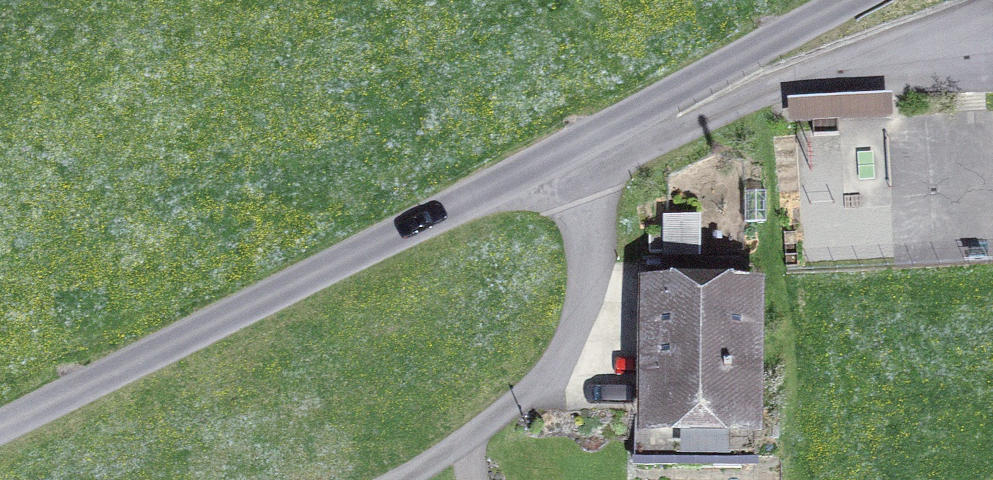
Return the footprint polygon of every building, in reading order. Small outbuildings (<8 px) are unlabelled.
[(894,201),(890,94),(796,97),(800,204),(894,201)] [(649,231),(649,251),(667,251),(667,231),(649,231)] [(649,261),(649,300),(660,300),(659,417),(744,417),(744,261),(649,261)]
